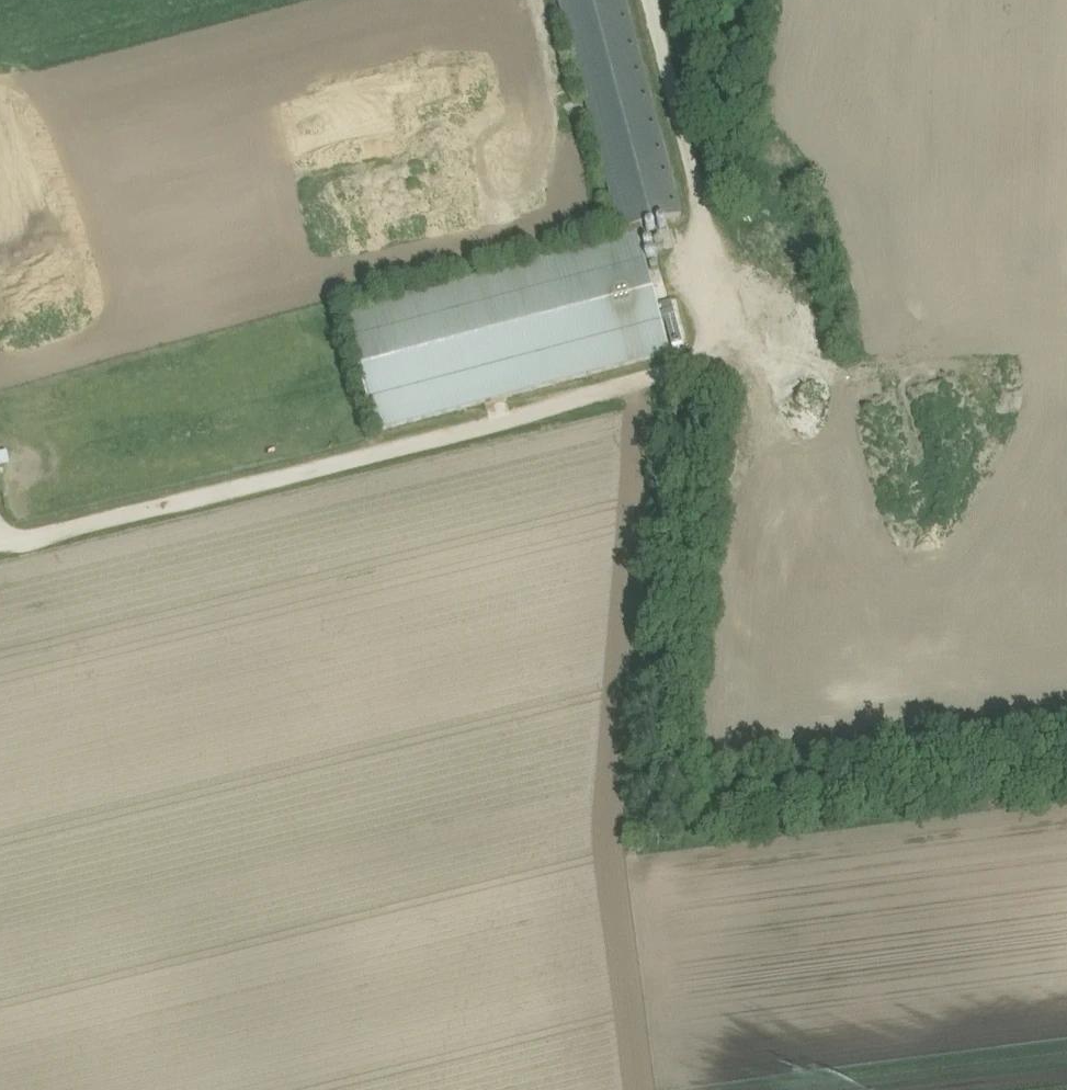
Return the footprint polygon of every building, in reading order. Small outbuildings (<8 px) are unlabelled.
[(342,308),(372,428),(667,355),(638,235),(342,308)]
